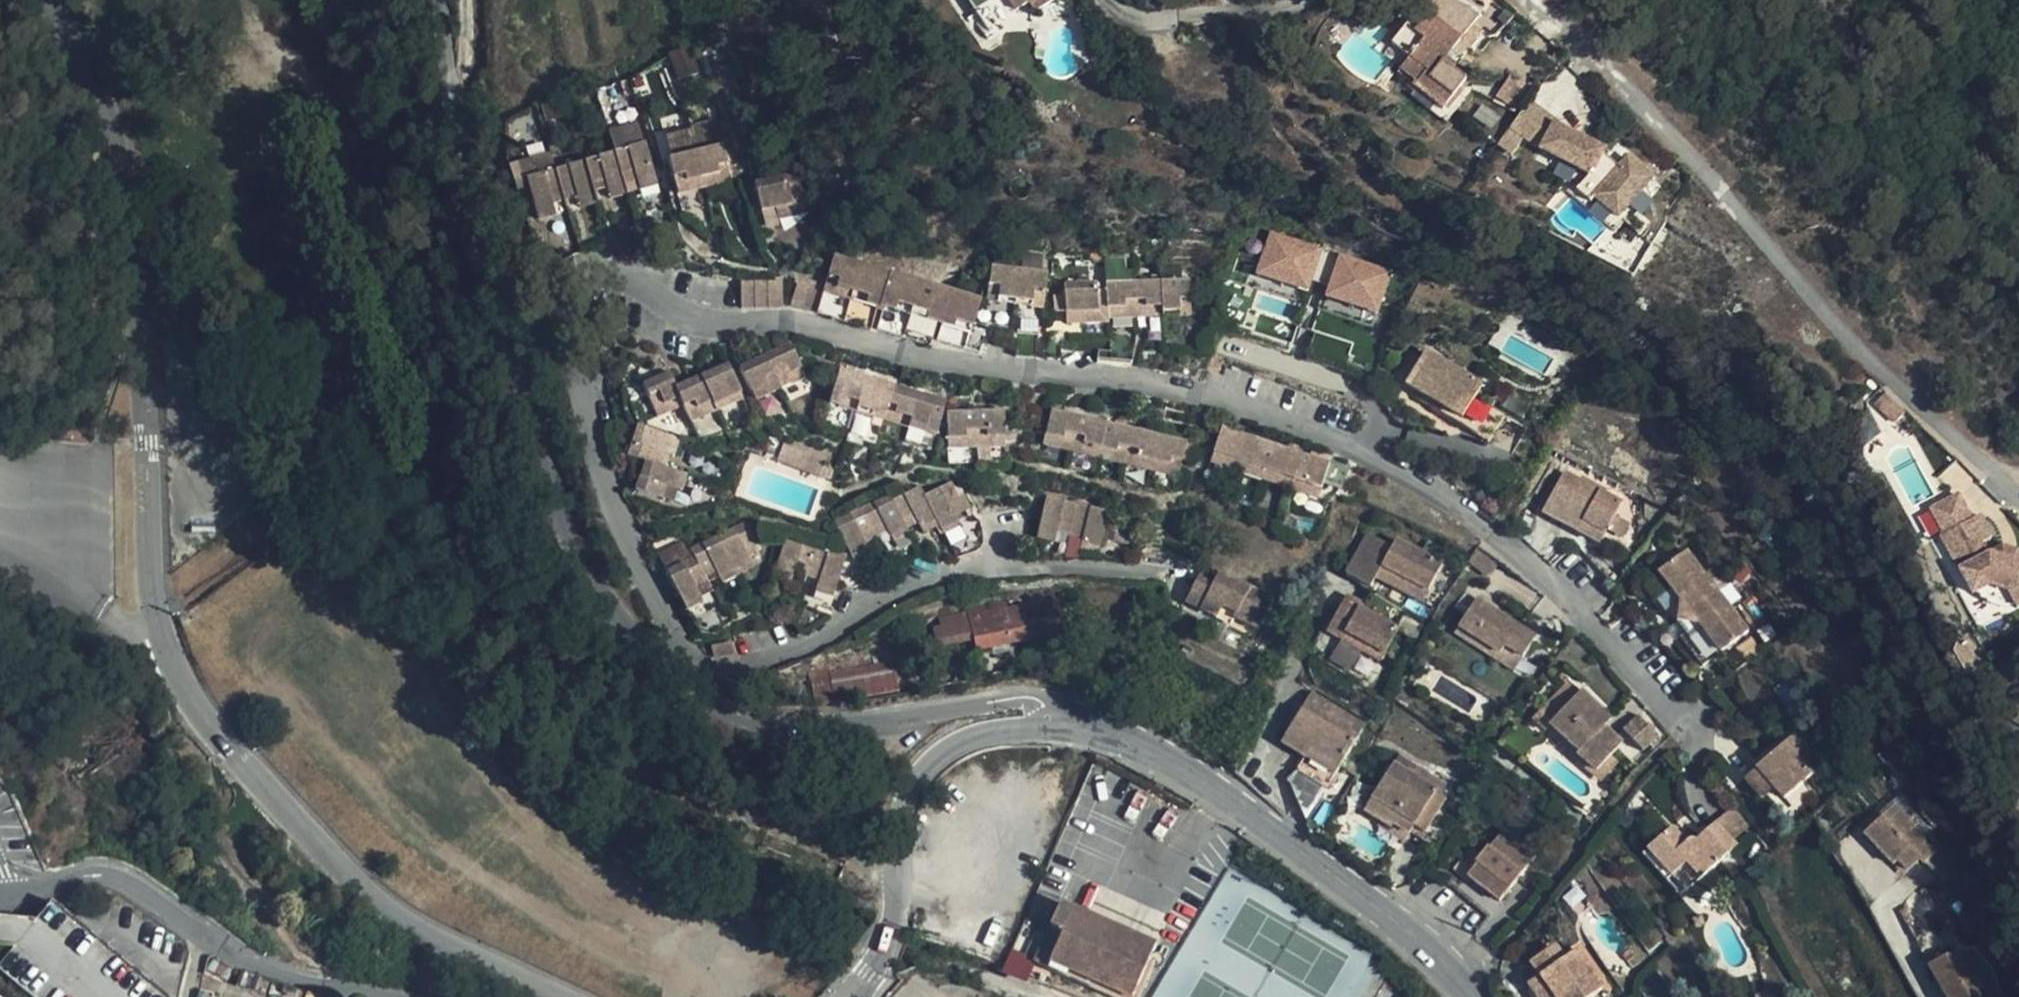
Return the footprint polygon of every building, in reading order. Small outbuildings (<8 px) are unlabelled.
[(266,0),(246,0),(260,9),(266,0)] [(1444,64),(1471,27),(1432,3),(1422,15),(1425,17),(1415,30),(1407,23),(1391,44),(1409,58),(1397,75),(1443,110),(1465,81),(1444,64)] [(666,130),(669,150),(715,141),(712,122),(666,130)] [(1597,163),(1601,157),(1603,154),(1553,127),(1539,151),(1589,179),(1590,177),(1601,187),(1591,199),(1614,221),(1648,183),(1626,163),(1618,171),(1612,176),(1597,163)] [(723,139),(668,154),(678,193),(733,178),(723,139)] [(647,143),(615,153),(622,176),(637,172),(639,178),(641,183),(657,179),(647,143)] [(622,176),(615,153),(586,162),(593,185),(606,181),(608,188),(610,193),(626,188),(624,182),(622,176)] [(1618,171),(1601,157),(1597,163),(1612,176),(1618,171)] [(593,185),(586,162),(556,171),(564,194),(576,191),(578,197),(580,202),(597,197),(595,191),(593,185)] [(564,194),(556,171),(526,180),(537,215),(555,210),(553,204),(551,198),(564,194)] [(637,172),(622,176),(624,182),(639,178),(637,172)] [(785,208),(812,201),(805,172),(764,183),(770,211),(785,208)] [(659,185),(657,179),(641,183),(643,190),(659,185)] [(606,181),(593,185),(595,191),(608,188),(606,181)] [(628,195),(626,188),(610,193),(612,200),(628,195)] [(576,191),(564,194),(566,200),(578,197),(576,191)] [(566,200),(564,194),(551,198),(553,204),(566,200)] [(598,204),(597,197),(580,202),(581,209),(598,204)] [(815,212),(812,201),(785,208),(788,218),(815,212)] [(555,210),(537,215),(539,221),(556,216),(555,210)] [(1324,242),(1274,229),(1262,273),(1312,287),(1324,242)] [(1393,262),(1343,248),(1331,293),(1380,306),(1393,262)] [(861,291),(869,266),(842,258),(834,283),(861,291)] [(1019,295),(1022,266),(992,263),(990,292),(1019,295)] [(890,300),(899,275),(869,266),(861,291),(890,300)] [(1048,268),(1022,266),(1019,295),(1045,298),(1048,268)] [(1191,274),(1163,275),(1164,304),(1192,302),(1191,274)] [(878,331),(886,308),(858,299),(832,291),(833,286),(802,275),(793,303),(878,331)] [(920,310),(928,284),(899,275),(890,300),(920,310)] [(1164,304),(1163,275),(1135,277),(1137,306),(1164,304)] [(744,278),(744,307),(785,306),(785,277),(744,278)] [(1137,306),(1135,277),(1109,279),(1110,308),(1137,306)] [(1110,308),(1109,279),(1065,281),(1067,310),(1083,309),(1110,308)] [(858,299),(861,291),(834,283),(833,286),(832,291),(858,299)] [(952,320),(960,294),(928,284),(920,310),(952,320)] [(888,308),(890,300),(861,291),(858,299),(886,308),(888,308)] [(1018,303),(1019,295),(990,292),(989,299),(1018,303)] [(987,302),(960,294),(952,320),(979,328),(987,302)] [(1045,298),(1019,295),(1018,303),(1044,306),(1045,298)] [(918,318),(920,310),(890,300),(888,308),(892,310),(914,317),(918,318)] [(1192,302),(1164,304),(1165,315),(1193,314),(1192,302)] [(1165,315),(1164,304),(1137,306),(1137,317),(1165,315)] [(1137,317),(1137,306),(1110,308),(1110,318),(1137,317)] [(1110,308),(1083,309),(1083,320),(1110,318),(1110,308)] [(939,345),(945,326),(918,318),(914,317),(892,310),(886,328),(939,345)] [(950,328),(952,320),(920,310),(918,318),(945,326),(950,328)] [(979,328),(952,320),(950,328),(977,336),(979,328)] [(988,330),(979,328),(977,336),(950,328),(947,339),(981,350),(988,330)] [(1154,367),(1163,338),(1146,334),(1139,363),(1154,367)] [(792,342),(766,355),(775,373),(785,368),(789,378),(805,370),(792,342)] [(775,373),(766,355),(741,367),(756,400),(782,388),(775,373)] [(727,365),(703,377),(715,403),(727,397),(723,387),(735,381),(727,365)] [(775,373),(782,388),(808,376),(805,370),(789,378),(785,368),(775,373)] [(860,405),(869,378),(841,370),(832,396),(860,405)] [(682,398),(678,389),(670,373),(644,384),(652,401),(664,395),(668,404),(682,398)] [(715,403),(703,377),(678,389),(682,398),(685,405),(698,399),(703,410),(715,403)] [(889,384),(869,378),(860,405),(886,413),(894,386),(889,384)] [(727,397),(715,403),(718,410),(743,398),(735,381),(723,387),(727,397)] [(1424,392),(1442,402),(1447,395),(1428,385),(1424,392)] [(921,394),(894,386),(886,413),(913,421),(921,394)] [(1883,392),(1873,405),(1893,421),(1904,408),(1883,392)] [(947,402),(921,394),(913,421),(939,429),(947,402)] [(685,405),(682,398),(668,404),(664,395),(652,401),(658,416),(685,405)] [(858,412),(860,405),(832,396),(830,403),(858,412)] [(718,410),(715,403),(703,410),(698,399),(685,405),(692,422),(718,410)] [(886,413),(860,405),(858,412),(883,420),(886,413)] [(1074,441),(1081,412),(1053,406),(1046,435),(1074,441)] [(1005,407),(977,408),(977,438),(1006,437),(1005,407)] [(977,438),(977,408),(949,409),(949,439),(977,438)] [(1100,447),(1107,418),(1081,412),(1074,441),(1100,447)] [(913,421),(886,413),(883,420),(910,429),(913,421)] [(1128,454),(1135,425),(1107,418),(1100,447),(1128,454)] [(939,429),(913,421),(910,429),(936,437),(939,429)] [(667,454),(674,435),(640,424),(629,453),(647,459),(654,461),(659,451),(665,453),(667,454)] [(1155,460),(1162,431),(1135,425),(1128,454),(1155,460)] [(1243,462),(1251,435),(1224,426),(1215,453),(1243,462)] [(1189,438),(1162,431),(1155,460),(1182,467),(1189,438)] [(682,437),(674,435),(667,454),(675,456),(682,437)] [(1072,449),(1074,441),(1046,435),(1045,443),(1072,449)] [(1269,471),(1278,444),(1251,435),(1243,462),(1269,471)] [(1006,437),(977,438),(977,446),(1006,445),(1006,437)] [(977,438),(949,439),(950,446),(977,446),(977,438)] [(823,475),(830,456),(787,440),(780,459),(823,475)] [(1098,455),(1100,447),(1074,441),(1072,449),(1098,455)] [(1297,480),(1306,453),(1278,444),(1269,471),(1297,480)] [(1126,462),(1128,454),(1100,447),(1098,455),(1126,462)] [(660,464),(665,453),(659,451),(654,461),(660,464)] [(1241,470),(1243,462),(1215,453),(1212,460),(1241,470)] [(1333,462),(1306,453),(1297,480),(1323,489),(1333,462)] [(1153,468),(1155,460),(1128,454),(1126,462),(1153,468)] [(841,460),(830,456),(823,475),(833,480),(841,460)] [(654,461),(647,459),(636,489),(660,497),(665,484),(672,486),(676,488),(682,471),(660,464),(654,461)] [(1182,467),(1155,460),(1153,468),(1180,474),(1182,467)] [(1267,478),(1269,471),(1243,462),(1241,470),(1267,478)] [(690,474),(682,471),(676,488),(684,491),(690,474)] [(1295,488),(1297,480),(1269,471),(1267,478),(1295,488)] [(1585,521),(1609,530),(1622,499),(1562,475),(1545,517),(1580,531),(1585,521)] [(938,517),(941,524),(942,526),(958,518),(955,513),(952,507),(966,500),(955,479),(925,494),(938,517)] [(1323,489),(1297,480),(1295,488),(1321,497),(1323,489)] [(665,484),(660,497),(666,499),(672,486),(665,484)] [(918,513),(921,520),(923,525),(938,517),(925,494),(921,485),(895,498),(906,519),(918,513)] [(892,534),(909,526),(906,519),(895,498),(892,492),(863,506),(874,529),(886,523),(889,529),(892,534)] [(1074,522),(1079,500),(1050,492),(1041,526),(1059,531),(1060,528),(1062,519),(1074,522)] [(1976,594),(1990,586),(2006,590),(2015,606),(2018,611),(2018,610),(2018,556),(2017,552),(2002,547),(1988,555),(1982,545),(1992,539),(1980,516),(1973,520),(1960,496),(1930,512),(1944,537),(1940,539),(1972,596),(1976,594)] [(969,506),(966,500),(952,507),(955,513),(969,506)] [(1111,507),(1079,500),(1074,522),(1087,525),(1086,533),(1085,537),(1102,541),(1111,507)] [(863,534),(874,529),(863,506),(836,520),(853,554),(869,546),(866,540),(863,534)] [(906,519),(909,526),(921,520),(918,513),(906,519)] [(938,517),(923,525),(926,532),(941,524),(938,517)] [(958,518),(942,526),(946,533),(961,524),(958,518)] [(1072,530),(1074,522),(1062,519),(1060,528),(1072,530)] [(749,520),(720,535),(737,569),(752,561),(747,550),(761,543),(749,520)] [(1604,541),(1609,530),(1585,521),(1580,531),(1604,541)] [(1087,525),(1074,522),(1072,530),(1086,533),(1087,525)] [(877,535),(889,529),(886,523),(874,529),(877,535)] [(912,532),(909,526),(892,534),(895,540),(912,532)] [(1059,531),(1041,526),(1040,534),(1057,539),(1059,531)] [(1441,560),(1365,528),(1345,574),(1371,585),(1373,579),(1424,601),(1441,560)] [(866,540),(877,535),(874,529),(863,534),(866,540)] [(737,569),(720,535),(692,551),(695,557),(701,568),(717,560),(721,566),(725,575),(737,569)] [(813,568),(820,546),(790,536),(778,571),(795,576),(796,572),(799,564),(813,568)] [(1100,549),(1102,541),(1085,537),(1083,545),(1100,549)] [(1470,560),(1469,561),(1487,576),(1500,561),(1478,544),(1471,557),(1470,560)] [(849,555),(820,546),(813,568),(824,572),(822,580),(820,585),(837,591),(849,555)] [(872,552),(869,546),(853,554),(856,560),(872,552)] [(1678,600),(1705,577),(1684,550),(1656,573),(1678,600)] [(701,568),(695,557),(669,571),(686,604),(701,596),(696,585),(693,580),(704,574),(701,568)] [(717,560),(701,568),(704,574),(721,566),(717,560)] [(752,561),(737,569),(741,574),(755,567),(752,561)] [(810,576),(813,568),(799,564),(796,572),(810,576)] [(824,572),(813,568),(810,576),(822,580),(824,572)] [(741,574),(737,569),(725,575),(729,581),(741,574)] [(1218,570),(1213,581),(1196,573),(1184,601),(1247,627),(1263,589),(1218,570)] [(795,576),(778,571),(776,577),(793,583),(795,576)] [(707,579),(704,574),(693,580),(696,585),(707,579)] [(1714,587),(1705,577),(1678,600),(1687,611),(1715,589),(1714,587)] [(836,597),(837,591),(820,585),(818,591),(836,597)] [(1990,586),(1976,594),(1978,597),(1988,604),(1995,606),(2004,607),(2011,608),(2015,606),(2006,590),(1990,586)] [(1724,600),(1715,589),(1687,611),(1696,622),(1724,600)] [(1328,632),(1342,640),(1361,650),(1380,660),(1405,613),(1371,591),(1363,602),(1348,594),(1328,632)] [(701,596),(686,604),(690,610),(705,603),(701,596)] [(1005,604),(941,617),(942,624),(933,627),(936,645),(973,638),(975,648),(991,644),(994,654),(1009,650),(1007,641),(1026,637),(1026,630),(1062,625),(1058,596),(1030,600),(1030,602),(1006,607),(1005,604)] [(1507,644),(1524,655),(1537,634),(1476,598),(1455,632),(1470,641),(1474,635),(1502,651),(1507,644)] [(1747,626),(1724,600),(1696,622),(1719,649),(1747,626)] [(1515,669),(1524,655),(1507,644),(1502,651),(1474,635),(1470,641),(1515,669)] [(1361,650),(1342,640),(1330,661),(1348,671),(1361,650)] [(736,641),(716,645),(719,658),(738,653),(736,641)] [(894,661),(835,672),(839,699),(898,687),(894,661)] [(839,699),(835,672),(800,679),(805,706),(839,699)] [(1592,738),(1608,754),(1621,741),(1604,725),(1611,718),(1583,688),(1557,713),(1548,722),(1577,752),(1592,738)] [(1312,693),(1282,743),(1305,756),(1297,771),(1328,789),(1365,724),(1312,693)] [(1548,722),(1557,713),(1545,701),(1532,714),(1544,727),(1548,722)] [(1659,735),(1640,716),(1624,731),(1643,751),(1659,735)] [(1796,731),(1755,767),(1771,787),(1781,798),(1824,761),(1796,731)] [(1594,769),(1608,754),(1592,738),(1577,752),(1594,769)] [(1392,763),(1364,810),(1389,826),(1392,822),(1408,832),(1434,788),(1392,763)] [(1771,787),(1755,767),(1742,778),(1758,798),(1771,787)] [(1932,852),(1901,816),(1893,823),(1890,818),(1884,823),(1879,817),(1859,834),(1887,866),(1891,863),(1899,872),(1912,861),(1916,866),(1932,852)] [(1671,823),(1648,845),(1686,887),(1736,843),(1715,820),(1695,837),(1693,834),(1686,840),(1671,823)] [(1498,902),(1536,855),(1505,830),(1490,848),(1486,846),(1478,855),(1469,847),(1451,870),(1463,879),(1466,876),(1498,902)] [(11,950),(0,964),(0,975),(27,996),(161,996),(46,902),(30,919),(0,916),(0,949),(11,950)] [(1059,902),(1035,956),(1126,996),(1132,996),(1155,945),(1059,902)] [(1010,950),(1002,970),(1026,979),(1034,959),(1010,950)] [(1548,950),(1530,963),(1540,977),(1527,986),(1536,996),(1589,996),(1602,987),(1575,950),(1558,963),(1548,950)] [(1929,971),(1944,996),(1986,996),(1960,953),(1929,971)]
